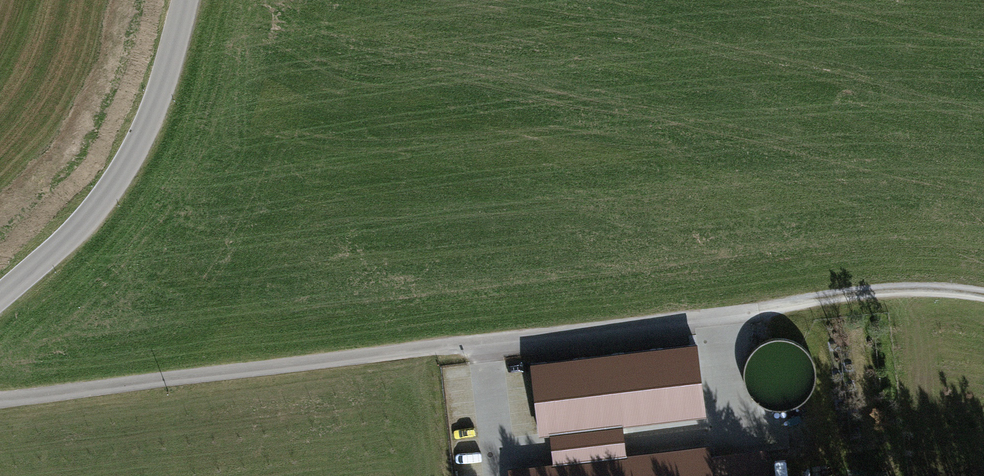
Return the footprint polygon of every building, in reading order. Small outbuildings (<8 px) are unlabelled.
[(693,351),(537,368),(545,437),(551,436),(624,429),(701,421),(693,351)] [(513,470),(514,475),(768,475),(764,442),(626,455),(624,429),(551,436),(554,466),(513,470)]
